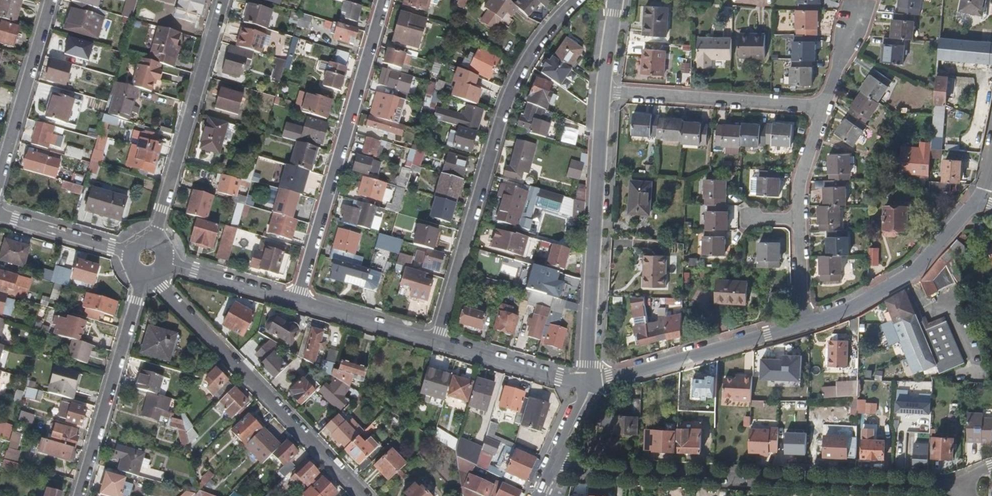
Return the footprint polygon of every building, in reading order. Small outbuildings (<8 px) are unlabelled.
[(15,23),(16,19),(22,0),(0,0),(0,18),(15,23)] [(123,15),(131,18),(136,0),(127,0),(123,15)] [(173,19),(193,25),(198,8),(202,8),(204,0),(179,0),(173,19)] [(406,5),(426,11),(428,2),(436,4),(437,0),(407,0),(406,5)] [(515,5),(510,0),(488,0),(484,6),(488,9),(480,20),(490,27),(497,17),(501,19),(502,17),(508,21),(518,8),(515,5)] [(526,16),(538,4),(543,9),(550,2),(548,0),(521,0),(515,5),(518,8),(526,16)] [(816,10),(818,10),(819,0),(798,0),(797,10),(816,10)] [(896,14),(911,15),(917,15),(918,0),(897,0),(896,14)] [(960,8),(970,10),(981,13),(983,0),(962,0),(960,8)] [(981,13),(970,10),(970,14),(985,19),(986,0),(983,0),(981,13)] [(87,5),(71,1),(63,29),(95,39),(95,36),(99,37),(102,26),(101,25),(103,16),(86,11),(87,5)] [(344,25),(355,28),(361,7),(351,4),(344,2),(341,11),(347,13),(344,25)] [(271,11),(248,4),(245,14),(243,22),(246,23),(265,28),(266,28),(271,11)] [(667,7),(644,5),(642,35),(665,37),(667,7)] [(796,10),(795,34),(814,34),(815,34),(816,10),(797,10),(796,10)] [(312,16),(299,12),(295,25),(308,29),(312,16)] [(396,34),(420,42),(423,32),(419,31),(422,19),(402,13),(396,34)] [(909,40),(911,15),(896,14),(891,13),(889,39),(901,40),(909,40)] [(156,25),(137,20),(135,26),(154,32),(156,25)] [(355,28),(344,25),(334,22),(331,34),(335,36),(335,39),(352,44),(357,29),(355,28)] [(245,29),(263,35),(265,28),(246,23),(245,29)] [(2,24),(0,31),(0,44),(13,48),(19,29),(2,24)] [(180,32),(158,26),(148,60),(160,64),(172,68),(177,50),(175,49),(176,45),(180,32)] [(241,39),(238,47),(252,51),(258,53),(261,44),(263,35),(245,29),(241,28),(239,38),(241,39)] [(419,48),(420,42),(396,34),(394,41),(419,48)] [(765,35),(738,34),(738,56),(765,56),(765,35)] [(814,34),(795,34),(793,34),(793,35),(792,60),(810,60),(813,60),(814,34)] [(269,36),(263,35),(261,44),(266,46),(269,36)] [(285,61),(283,68),(289,70),(298,38),(292,36),(288,49),(285,61)] [(731,37),(698,36),(698,56),(699,56),(699,66),(712,66),(712,57),(730,57),(731,37)] [(987,69),(988,61),(989,54),(990,41),(939,36),(938,42),(937,57),(936,65),(987,69)] [(81,43),(64,37),(61,45),(70,48),(68,55),(76,58),(81,43)] [(899,64),(901,40),(889,39),(881,38),(879,62),(899,64)] [(565,39),(553,58),(569,68),(581,49),(565,39)] [(61,45),(60,45),(58,52),(68,55),(70,48),(61,45)] [(249,60),(252,51),(238,47),(230,45),(228,54),(246,59),(249,60)] [(288,49),(282,47),(279,59),(285,61),(288,49)] [(346,52),(334,48),(331,60),(343,63),(346,52)] [(664,49),(641,48),(639,74),(662,76),(664,49)] [(388,63),(386,68),(399,72),(400,66),(402,67),(403,62),(408,64),(411,56),(388,49),(385,61),(388,63)] [(498,59),(479,50),(469,68),(488,78),(498,59)] [(246,59),(228,54),(223,71),(229,73),(228,76),(238,78),(238,76),(241,76),(246,59)] [(573,71),(569,68),(553,58),(552,57),(548,62),(546,61),(542,67),(543,68),(540,73),(561,88),(573,71)] [(137,65),(158,71),(160,64),(148,60),(139,58),(137,65)] [(280,79),(283,68),(285,61),(279,59),(274,77),(280,79)] [(69,65),(52,60),(47,80),(63,85),(69,67),(77,69),(78,65),(70,63),(69,65)] [(345,67),(321,60),(319,68),(326,70),(321,85),(332,88),(333,85),(339,87),(345,67)] [(810,84),(810,60),(792,60),(791,60),(790,84),(810,84)] [(440,63),(433,61),(430,71),(437,73),(440,63)] [(681,71),(689,71),(689,62),(681,63),(681,71)] [(137,65),(131,86),(138,88),(151,92),(154,79),(156,80),(158,71),(137,65)] [(473,87),(477,75),(459,66),(454,80),(456,81),(451,95),(474,104),(479,89),(473,87)] [(386,68),(383,67),(378,83),(383,85),(382,88),(392,91),(393,88),(400,90),(398,97),(404,99),(410,101),(412,94),(407,92),(412,76),(399,72),(386,68)] [(859,89),(862,91),(876,101),(890,81),(873,69),(859,89)] [(948,76),(936,75),(934,97),(934,99),(933,114),(931,127),(941,128),(943,103),(945,104),(948,76)] [(529,104),(548,112),(551,104),(549,103),(552,95),(547,93),(550,84),(536,79),(527,103),(529,104)] [(115,93),(108,116),(119,119),(128,122),(131,112),(137,114),(139,108),(133,106),(138,88),(131,86),(113,80),(109,92),(115,93)] [(424,94),(430,96),(432,89),(434,83),(427,81),(424,94)] [(242,95),(220,88),(214,108),(236,114),(242,95)] [(377,91),(370,116),(397,123),(404,99),(398,97),(377,91)] [(876,101),(862,91),(847,111),(864,123),(878,103),(876,101)] [(330,100),(301,92),(296,109),(325,118),(330,100)] [(73,100),(52,94),(45,119),(65,125),(72,104),(73,100)] [(81,107),(72,104),(65,125),(74,128),(81,107)] [(548,112),(529,104),(523,118),(522,118),(519,126),(532,130),(531,134),(541,137),(550,113),(548,112)] [(475,129),(481,109),(466,105),(464,111),(460,110),(459,114),(436,108),(433,118),(461,126),(461,125),(475,129)] [(633,133),(657,134),(659,117),(659,114),(634,112),(633,133)] [(119,119),(108,116),(103,114),(100,123),(109,125),(117,127),(119,119)] [(866,126),(849,114),(835,133),(852,146),(866,126)] [(397,123),(370,116),(368,115),(365,124),(401,134),(404,125),(397,123)] [(659,117),(657,134),(657,137),(658,137),(682,139),(684,121),(684,119),(659,117)] [(326,124),(307,118),(304,129),(287,124),(283,137),(294,140),(301,142),(302,138),(321,144),(326,124)] [(230,125),(211,120),(202,149),(222,155),(230,125)] [(53,126),(37,121),(30,143),(47,148),(48,144),(59,147),(62,136),(51,133),(53,126)] [(709,123),(684,121),(682,139),(682,141),(707,143),(709,123)] [(769,122),(769,125),(767,142),(792,144),(794,123),(769,122)] [(109,125),(100,123),(97,135),(105,137),(109,125)] [(767,145),(767,142),(769,125),(743,123),(743,125),(741,143),(767,145)] [(741,146),(741,143),(743,125),(718,124),(716,144),(741,146)] [(941,128),(931,127),(930,141),(940,142),(941,128)] [(474,133),(458,128),(457,132),(451,130),(446,144),(469,151),(474,133)] [(141,150),(159,155),(162,145),(157,144),(159,136),(146,132),(145,134),(133,131),(129,144),(132,145),(135,146),(140,148),(141,150)] [(383,142),(367,138),(363,152),(379,157),(383,142)] [(287,165),(308,171),(309,171),(316,146),(294,140),(287,165)] [(519,141),(515,154),(531,159),(535,146),(519,141)] [(910,152),(929,153),(930,148),(930,141),(921,141),(921,146),(902,145),(901,160),(909,160),(910,152)] [(156,165),(159,155),(141,150),(140,148),(135,146),(132,145),(126,166),(148,172),(151,164),(156,165)] [(82,151),(66,146),(63,155),(80,160),(82,151)] [(412,164),(416,149),(408,147),(403,167),(410,169),(412,164)] [(416,149),(412,164),(419,166),(423,150),(416,148),(416,149)] [(940,148),(930,148),(929,153),(929,157),(939,157),(940,148)] [(103,152),(93,150),(90,160),(103,163),(105,157),(102,156),(103,152)] [(60,160),(29,151),(24,169),(54,178),(60,160)] [(928,174),(929,157),(929,153),(910,152),(909,160),(908,170),(908,172),(928,174)] [(467,158),(449,153),(444,170),(452,172),(452,174),(462,177),(467,158)] [(531,159),(515,154),(511,169),(507,167),(504,176),(519,180),(522,172),(527,174),(531,159)] [(582,154),(579,163),(582,164),(586,165),(587,155),(582,154)] [(827,179),(843,179),(848,179),(848,155),(828,154),(827,179)] [(371,159),(358,155),(354,170),(367,173),(368,170),(377,173),(380,163),(371,161),(371,159)] [(943,181),(950,181),(960,182),(961,160),(944,159),(943,181)] [(909,160),(901,160),(900,170),(908,170),(909,160)] [(578,179),(582,164),(579,163),(571,161),(566,176),(578,179)] [(97,165),(89,163),(86,172),(95,174),(97,165)] [(301,195),(308,171),(287,165),(286,164),(279,188),(298,194),(301,195)] [(397,186),(405,188),(410,169),(403,167),(400,166),(395,185),(397,186)] [(781,170),(761,169),(760,194),(780,195),(781,170)] [(240,179),(251,182),(251,180),(253,174),(242,171),(240,179)] [(434,197),(435,197),(454,203),(461,179),(441,172),(434,197)] [(251,182),(240,179),(223,174),(221,182),(218,191),(233,195),(236,186),(238,186),(239,183),(250,186),(251,182)] [(76,176),(74,184),(82,186),(85,178),(76,176)] [(384,182),(363,176),(358,194),(379,200),(379,199),(384,182)] [(705,202),(708,202),(725,203),(726,178),(706,178),(705,202)] [(844,203),(843,179),(827,179),(823,179),(823,204),(838,205),(844,205),(844,203)] [(82,186),(74,184),(63,180),(61,187),(72,190),(71,192),(80,195),(80,194),(82,186)] [(950,181),(943,181),(928,180),(927,189),(950,191),(950,181)] [(651,182),(632,181),(630,212),(649,213),(651,182)] [(394,185),(384,182),(379,199),(389,202),(394,185)] [(558,212),(563,195),(529,185),(527,191),(512,186),(513,186),(501,183),(498,195),(503,197),(496,219),(529,229),(532,219),(530,219),(534,204),(558,212)] [(387,203),(385,208),(398,212),(405,188),(397,186),(391,204),(387,203)] [(274,213),(291,218),(298,194),(279,188),(279,190),(271,187),(267,202),(275,204),(273,212),(274,213)] [(127,198),(92,188),(86,212),(121,222),(127,198)] [(214,195),(193,189),(191,196),(191,197),(189,204),(188,204),(186,213),(207,220),(214,195)] [(585,193),(579,191),(573,198),(574,198),(584,202),(585,193)] [(89,197),(80,194),(80,195),(78,202),(86,205),(89,197)] [(454,203),(435,197),(429,216),(448,222),(454,203)] [(573,216),(583,217),(584,202),(574,198),(573,216)] [(238,202),(231,227),(238,228),(245,204),(238,202)] [(708,202),(707,228),(724,229),(727,229),(728,203),(725,203),(708,202)] [(838,205),(823,204),(818,204),(818,229),(818,230),(826,230),(838,230),(838,229),(838,205)] [(394,225),(398,212),(385,208),(373,205),(369,218),(394,225)] [(361,210),(347,206),(345,213),(343,219),(357,223),(361,210)] [(907,229),(907,206),(885,206),(884,229),(907,229)] [(291,218),(274,213),(268,232),(291,238),(296,219),(291,218)] [(219,225),(197,219),(190,241),(197,243),(197,246),(207,249),(208,246),(212,248),(219,225)] [(228,261),(238,228),(231,227),(226,225),(217,257),(228,261)] [(428,248),(432,249),(433,246),(437,230),(418,225),(412,244),(414,244),(428,248)] [(336,259),(351,264),(354,253),(360,234),(340,228),(331,258),(336,259)] [(724,252),(724,229),(707,228),(705,228),(704,252),(724,252)] [(441,231),(437,230),(433,246),(437,247),(441,231)] [(515,235),(497,230),(491,246),(521,255),(527,236),(516,233),(515,235)] [(826,256),(839,256),(846,256),(845,255),(846,231),(838,230),(826,230),(826,256)] [(964,230),(956,238),(961,243),(966,238),(964,230)] [(391,236),(379,232),(377,239),(401,246),(402,241),(403,239),(391,236)] [(948,247),(953,257),(958,252),(962,251),(964,249),(964,246),(961,243),(956,238),(948,247)] [(4,241),(0,256),(0,261),(22,267),(28,248),(4,241)] [(412,244),(402,241),(401,246),(396,264),(405,266),(407,267),(414,244),(412,244)] [(778,241),(758,241),(758,267),(768,267),(778,267),(778,241)] [(284,248),(264,242),(261,252),(256,251),(252,266),(277,273),(284,248)] [(569,249),(560,246),(552,244),(546,264),(563,269),(569,249)] [(953,257),(948,247),(920,279),(928,295),(963,279),(953,257)] [(443,253),(432,249),(428,248),(426,253),(419,251),(416,260),(424,262),(423,266),(438,270),(443,253)] [(877,249),(868,249),(868,265),(876,265),(877,249)] [(363,255),(354,253),(351,264),(360,266),(363,255)] [(667,254),(644,253),(643,269),(646,269),(646,285),(666,286),(667,254)] [(839,279),(839,256),(826,256),(819,255),(819,280),(839,279)] [(351,264),(336,259),(330,278),(342,281),(344,273),(348,274),(365,279),(363,287),(375,290),(380,271),(368,268),(368,269),(360,266),(351,264)] [(96,267),(77,261),(72,278),(91,284),(96,267)] [(532,290),(553,296),(558,298),(562,283),(558,282),(561,272),(531,263),(524,288),(532,290)] [(407,267),(405,266),(399,285),(411,288),(409,295),(426,301),(432,282),(423,279),(426,272),(407,267)] [(0,271),(0,291),(6,293),(8,287),(14,289),(17,276),(0,271)] [(62,277),(52,274),(50,282),(54,283),(60,285),(62,277)] [(747,282),(715,281),(714,303),(746,303),(747,282)] [(50,299),(56,300),(58,288),(52,287),(50,299)] [(532,290),(524,288),(516,314),(524,317),(527,304),(532,290)] [(908,298),(904,289),(885,300),(895,321),(886,325),(895,343),(902,340),(903,343),(898,345),(903,355),(908,353),(910,356),(905,359),(911,372),(916,369),(917,371),(923,369),(925,373),(942,370),(963,362),(944,320),(926,328),(911,296),(908,298)] [(540,339),(541,337),(553,296),(532,290),(527,304),(537,307),(533,318),(530,318),(528,323),(532,324),(528,335),(540,339)] [(779,292),(769,292),(769,302),(779,302),(779,292)] [(115,303),(85,294),(80,310),(83,310),(81,317),(98,322),(100,315),(111,318),(115,303)] [(647,322),(650,322),(646,303),(644,296),(631,295),(633,306),(635,324),(633,324),(637,344),(656,340),(658,340),(657,329),(648,331),(647,322)] [(47,307),(49,298),(42,296),(39,304),(47,307)] [(553,296),(541,337),(546,338),(545,343),(561,348),(566,329),(556,326),(559,314),(561,314),(563,309),(565,300),(558,298),(553,296)] [(13,301),(5,298),(1,313),(8,316),(10,315),(13,302),(13,301)] [(59,302),(52,300),(50,307),(57,309),(59,302)] [(577,303),(565,300),(563,309),(576,313),(577,303)] [(257,318),(235,304),(223,325),(244,339),(248,332),(251,334),(255,326),(253,325),(257,318)] [(512,308),(502,305),(495,328),(511,333),(516,317),(510,315),(512,308)] [(47,307),(42,306),(39,316),(44,317),(46,313),(47,307)] [(484,314),(464,308),(460,321),(480,327),(484,314)] [(50,315),(46,313),(44,317),(41,331),(45,332),(48,333),(49,327),(47,326),(50,315)] [(85,322),(56,313),(52,324),(56,326),(54,334),(72,340),(79,342),(85,322)] [(665,316),(665,321),(665,327),(667,338),(682,335),(682,313),(665,316)] [(278,317),(277,317),(274,317),(271,318),(270,318),(268,320),(266,324),(266,326),(266,330),(267,331),(291,346),(300,331),(300,328),(299,326),(298,325),(296,323),(294,322),(292,322),(290,322),(286,323),(278,317)] [(658,340),(667,338),(665,327),(665,321),(657,322),(655,320),(650,322),(647,322),(648,331),(657,329),(658,340)] [(177,336),(150,329),(142,355),(169,362),(177,336)] [(323,332),(312,329),(303,360),(313,366),(323,332)] [(45,332),(41,331),(36,345),(41,346),(45,332)] [(182,338),(177,336),(169,362),(174,364),(182,338)] [(79,342),(72,340),(66,359),(86,365),(92,346),(79,342)] [(848,340),(830,340),(829,366),(847,367),(848,340)] [(282,348),(271,341),(256,355),(264,364),(261,366),(274,379),(286,367),(275,355),(282,348)] [(41,346),(36,345),(34,355),(40,357),(43,347),(41,346)] [(802,356),(784,356),(783,360),(762,359),(761,381),(792,382),(792,378),(801,378),(802,356)] [(333,369),(332,371),(330,376),(331,377),(349,388),(352,379),(363,382),(367,368),(342,361),(339,371),(333,369)] [(330,376),(332,371),(324,365),(320,370),(330,376)] [(80,374),(55,367),(48,391),(73,399),(80,374)] [(29,372),(19,369),(17,376),(27,379),(29,372)] [(220,401),(233,388),(215,370),(207,377),(208,379),(205,382),(211,388),(208,390),(220,401)] [(451,377),(426,370),(419,394),(431,398),(443,401),(451,377)] [(136,389),(147,393),(158,396),(163,377),(141,371),(136,389)] [(349,388),(331,377),(328,380),(331,382),(327,386),(325,383),(318,390),(323,395),(321,397),(332,408),(334,406),(339,410),(348,400),(344,396),(351,389),(349,388)] [(460,380),(454,378),(448,396),(466,401),(471,383),(460,380)] [(753,379),(745,378),(745,382),(737,382),(726,381),(725,400),(752,401),(752,400),(753,379)] [(314,392),(302,379),(290,391),(295,395),(292,398),(300,406),(314,392)] [(495,385),(476,380),(468,406),(487,412),(495,385)] [(822,396),(856,396),(856,380),(835,380),(835,386),(821,386),(822,396)] [(43,391),(34,388),(31,396),(41,398),(43,391)] [(233,388),(220,401),(228,410),(225,413),(231,418),(247,402),(233,388)] [(908,389),(896,389),(896,411),(930,413),(931,393),(918,393),(918,396),(907,396),(908,389)] [(499,407),(523,415),(527,399),(524,398),(525,393),(516,391),(515,394),(504,391),(499,407)] [(144,405),(161,410),(164,398),(158,396),(147,393),(144,405)] [(528,397),(527,399),(523,415),(521,422),(530,425),(530,427),(537,429),(539,425),(541,425),(549,404),(528,397)] [(640,417),(641,399),(633,399),(632,417),(615,416),(614,433),(620,433),(620,436),(632,436),(632,434),(636,434),(637,417),(640,417)] [(876,403),(867,403),(867,412),(876,413),(876,403)] [(63,420),(66,421),(71,404),(68,404),(63,420)] [(85,408),(71,404),(66,421),(80,425),(85,408)] [(178,430),(184,432),(181,421),(171,419),(172,413),(161,410),(144,405),(141,415),(163,421),(163,418),(169,420),(167,427),(178,430)] [(384,411),(378,406),(373,411),(378,416),(384,411)] [(30,413),(18,410),(16,418),(27,421),(30,413)] [(968,412),(967,441),(973,441),(973,439),(981,439),(981,442),(981,444),(991,444),(991,418),(982,418),(982,413),(968,412)] [(181,421),(180,416),(172,413),(171,419),(181,421)] [(230,432),(244,446),(261,430),(247,416),(230,432)] [(341,444),(345,449),(357,438),(335,416),(326,425),(334,433),(330,438),(339,446),(341,444)] [(486,437),(501,444),(513,449),(515,444),(494,434),(497,424),(491,421),(486,437)] [(50,439),(58,441),(61,432),(64,433),(66,426),(55,423),(52,434),(48,433),(47,436),(50,437),(50,439)] [(0,425),(0,437),(8,439),(11,428),(0,425)] [(75,429),(66,426),(64,433),(61,432),(58,441),(74,446),(77,437),(73,436),(75,429)] [(709,426),(695,426),(695,428),(695,439),(692,439),(692,428),(680,427),(679,438),(681,438),(681,450),(701,451),(702,439),(708,439),(709,426)] [(779,427),(771,427),(771,429),(751,428),(750,451),(770,451),(770,449),(778,449),(779,427)] [(271,455),(280,447),(262,429),(261,430),(244,446),(262,464),(271,455)] [(646,448),(655,448),(655,430),(647,429),(646,448)] [(843,429),(838,429),(838,435),(825,435),(825,455),(856,456),(856,448),(850,447),(850,435),(843,435),(843,429)] [(9,441),(6,451),(14,453),(20,432),(12,430),(9,441)] [(187,445),(185,435),(184,432),(178,430),(182,446),(187,445)] [(190,430),(185,435),(187,445),(187,446),(197,437),(190,430)] [(655,430),(655,448),(654,449),(674,450),(675,430),(655,430)] [(432,438),(455,452),(458,440),(459,438),(454,437),(452,442),(434,431),(432,438)] [(807,432),(786,432),(786,453),(806,453),(807,432)] [(357,438),(345,449),(343,451),(362,471),(382,452),(377,447),(379,444),(371,436),(363,444),(357,438)] [(929,453),(929,456),(953,457),(954,437),(929,436),(929,453)] [(85,440),(77,437),(74,446),(74,448),(81,450),(85,440)] [(500,446),(501,444),(486,437),(483,448),(477,467),(522,486),(535,456),(516,448),(514,453),(503,448),(498,461),(501,463),(499,468),(497,469),(496,469),(486,464),(490,455),(493,456),(498,445),(500,446)] [(74,448),(42,439),(39,449),(71,458),(74,448)] [(885,440),(863,439),(862,457),(884,458),(885,440)] [(458,440),(455,452),(456,457),(475,465),(477,467),(483,448),(458,440)] [(280,447),(271,455),(283,466),(279,470),(286,477),(293,471),(297,467),(290,460),(297,453),(285,442),(280,447)] [(143,454),(117,447),(113,458),(120,460),(117,470),(137,476),(139,466),(149,469),(151,461),(141,459),(143,454)] [(406,463),(392,449),(388,453),(401,467),(406,463)] [(12,462),(14,453),(6,451),(3,460),(12,462)] [(928,465),(929,456),(929,453),(913,452),(913,464),(928,465)] [(391,477),(399,469),(401,467),(388,453),(374,466),(388,480),(391,477)] [(456,457),(460,487),(477,494),(482,495),(517,495),(519,492),(500,484),(491,482),(490,484),(470,476),(475,465),(456,457)] [(302,461),(297,467),(293,471),(295,473),(293,474),(294,475),(304,485),(308,490),(315,483),(313,480),(318,475),(306,462),(304,463),(302,461)] [(405,475),(399,469),(391,477),(397,483),(405,475)] [(103,495),(122,495),(127,495),(129,495),(133,485),(124,482),(125,479),(106,473),(102,489),(103,489),(101,495),(103,495)] [(212,478),(208,473),(202,480),(206,484),(212,478)] [(304,485),(294,475),(291,478),(300,488),(304,485)] [(322,479),(305,495),(334,495),(336,494),(322,479)] [(425,481),(417,489),(414,486),(404,495),(429,495),(434,491),(425,481)] [(462,494),(460,487),(451,495),(462,495),(462,494)] [(462,494),(466,495),(476,495),(477,494),(460,487),(462,494)]
